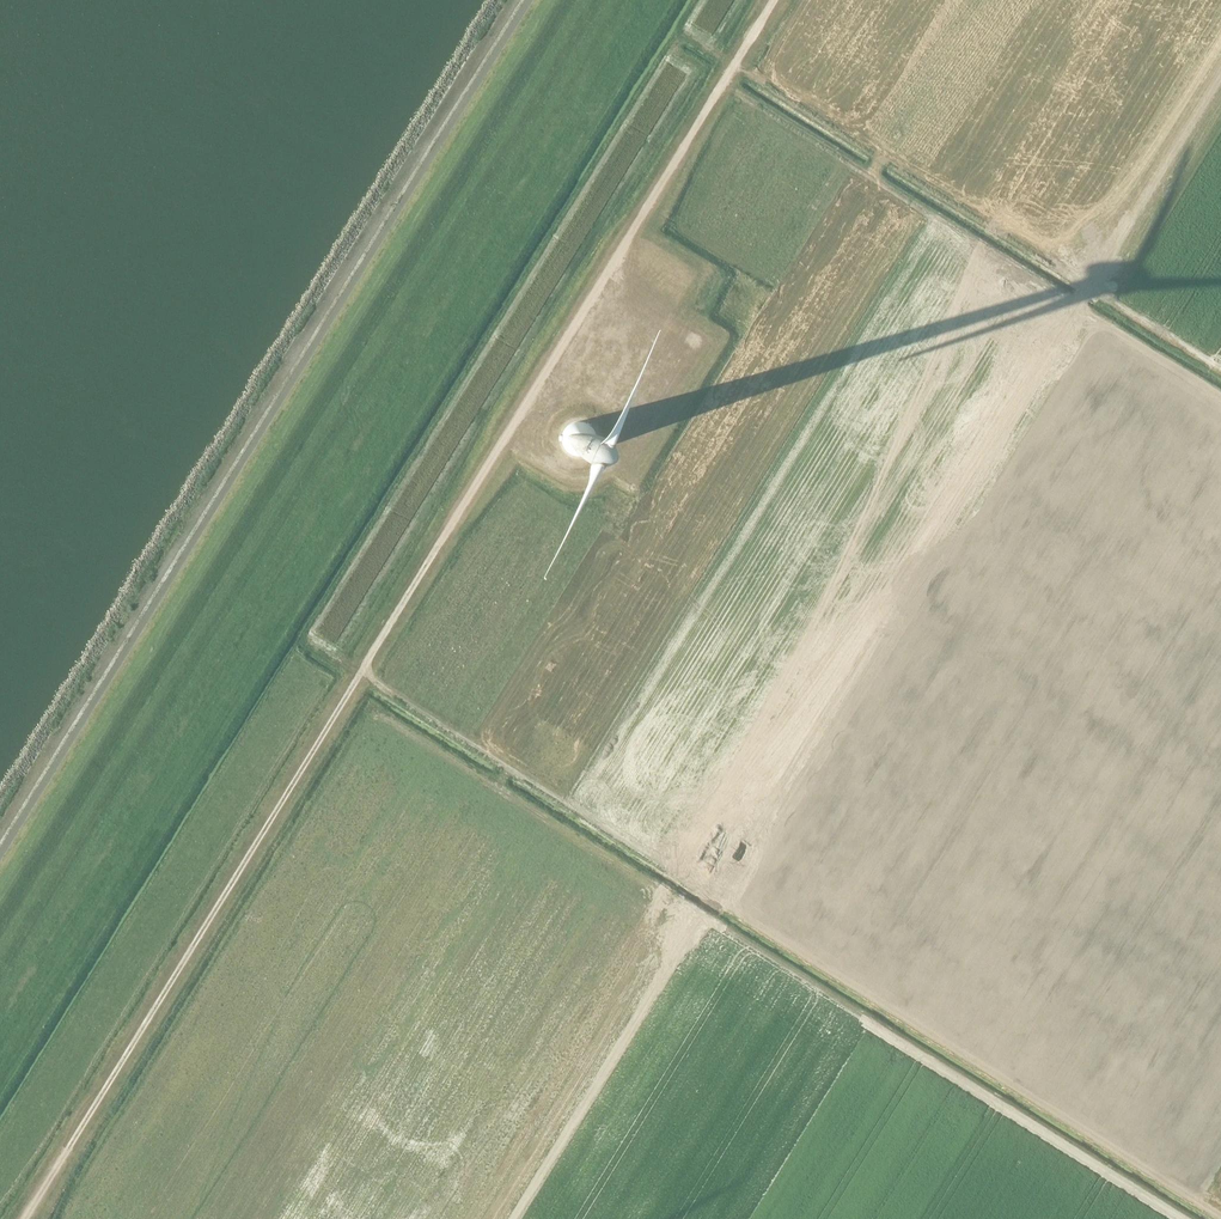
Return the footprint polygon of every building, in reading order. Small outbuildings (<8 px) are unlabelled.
[(560,433),(559,438),(560,444),(562,449),(566,453),(570,456),(576,458),(581,458),(587,456),(592,453),(595,449),(598,444),(598,438),(598,433),(595,428),(592,424),(587,421),(581,419),(576,419),(570,421),(566,424),(562,428),(560,433)]
